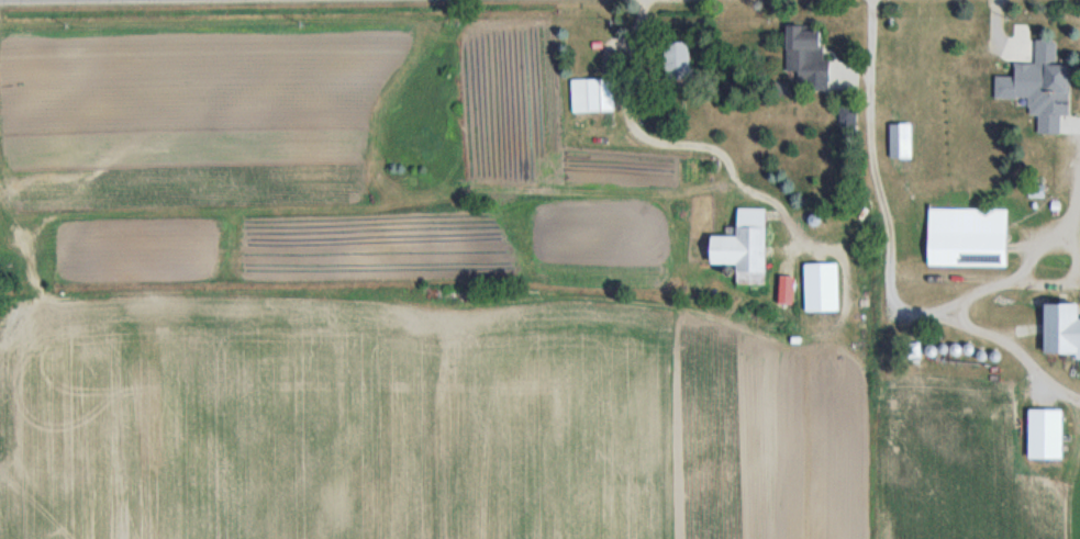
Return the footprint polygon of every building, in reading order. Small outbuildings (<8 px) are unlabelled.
[(832,81),(833,59),(825,59),(826,28),(791,26),(789,79),(832,81)] [(669,42),(669,75),(694,75),(694,42),(669,42)] [(1079,135),(1079,115),(1065,115),(1066,96),(1073,96),(1074,66),(1046,65),(1044,134),(1079,135)] [(574,79),(574,112),(617,112),(617,79),(574,79)] [(915,123),(893,123),(893,159),(915,159),(915,123)] [(741,236),(716,236),(716,265),(741,265),(741,281),(770,280),(769,208),(740,209),(741,236)] [(1011,267),(1011,210),(932,209),(932,267),(1011,267)] [(1079,354),(1079,303),(1051,304),(1052,354),(1079,354)]
